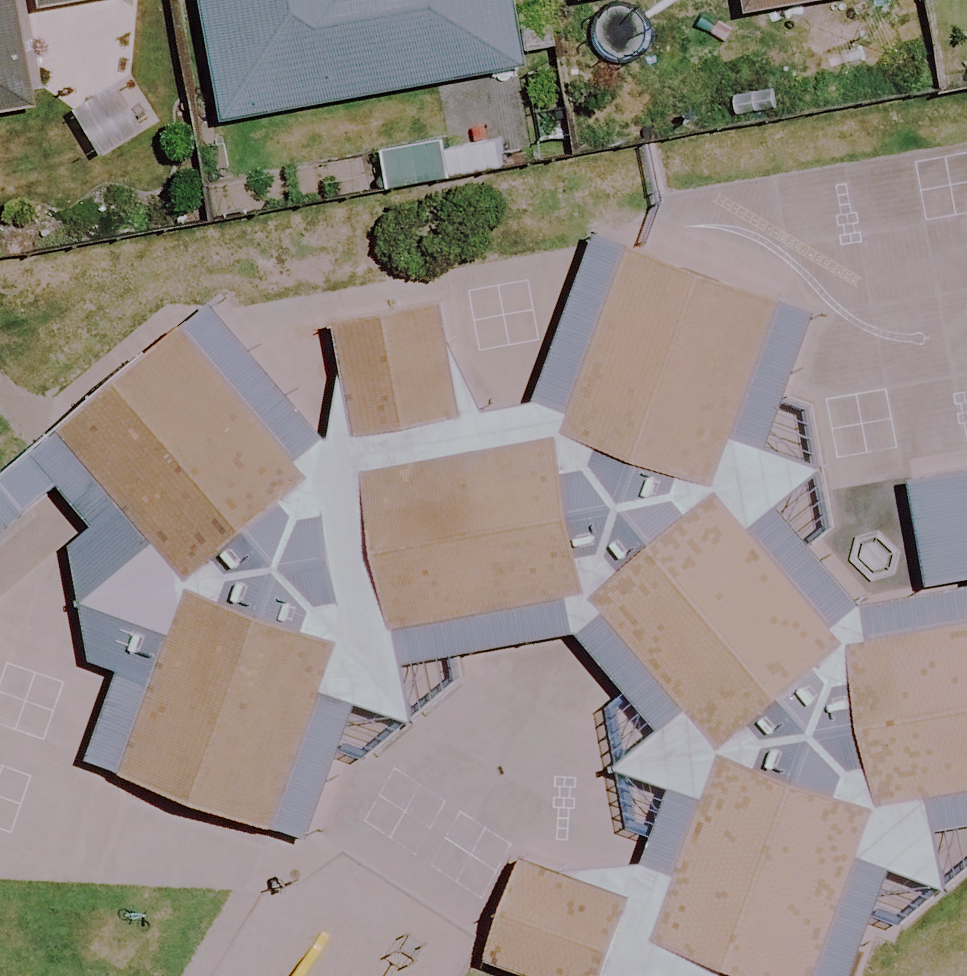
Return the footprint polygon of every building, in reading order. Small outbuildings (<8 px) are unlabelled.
[(32,110),(14,0),(0,0),(0,115),(32,110)] [(133,1),(133,0),(42,0),(44,15),(133,1)] [(227,118),(526,64),(515,0),(205,0),(227,118)] [(748,14),(825,0),(745,0),(748,14)] [(794,285),(652,234),(584,422),(727,472),(794,285)] [(478,418),(459,303),(357,319),(376,435),(478,418)] [(317,472),(202,339),(87,438),(203,571),(317,472)] [(582,442),(390,468),(410,613),(602,586),(582,442)] [(933,474),(951,584),(966,581),(966,469),(933,474)] [(857,645),(736,504),(623,600),(744,741),(857,645)] [(362,649),(223,592),(153,764),(292,820),(362,649)] [(879,644),(903,794),(966,784),(966,629),(879,644)] [(691,975),(769,975),(825,824),(678,770),(613,948),(691,975)] [(477,864),(441,962),(480,975),(567,975),(592,907),(477,864)]
